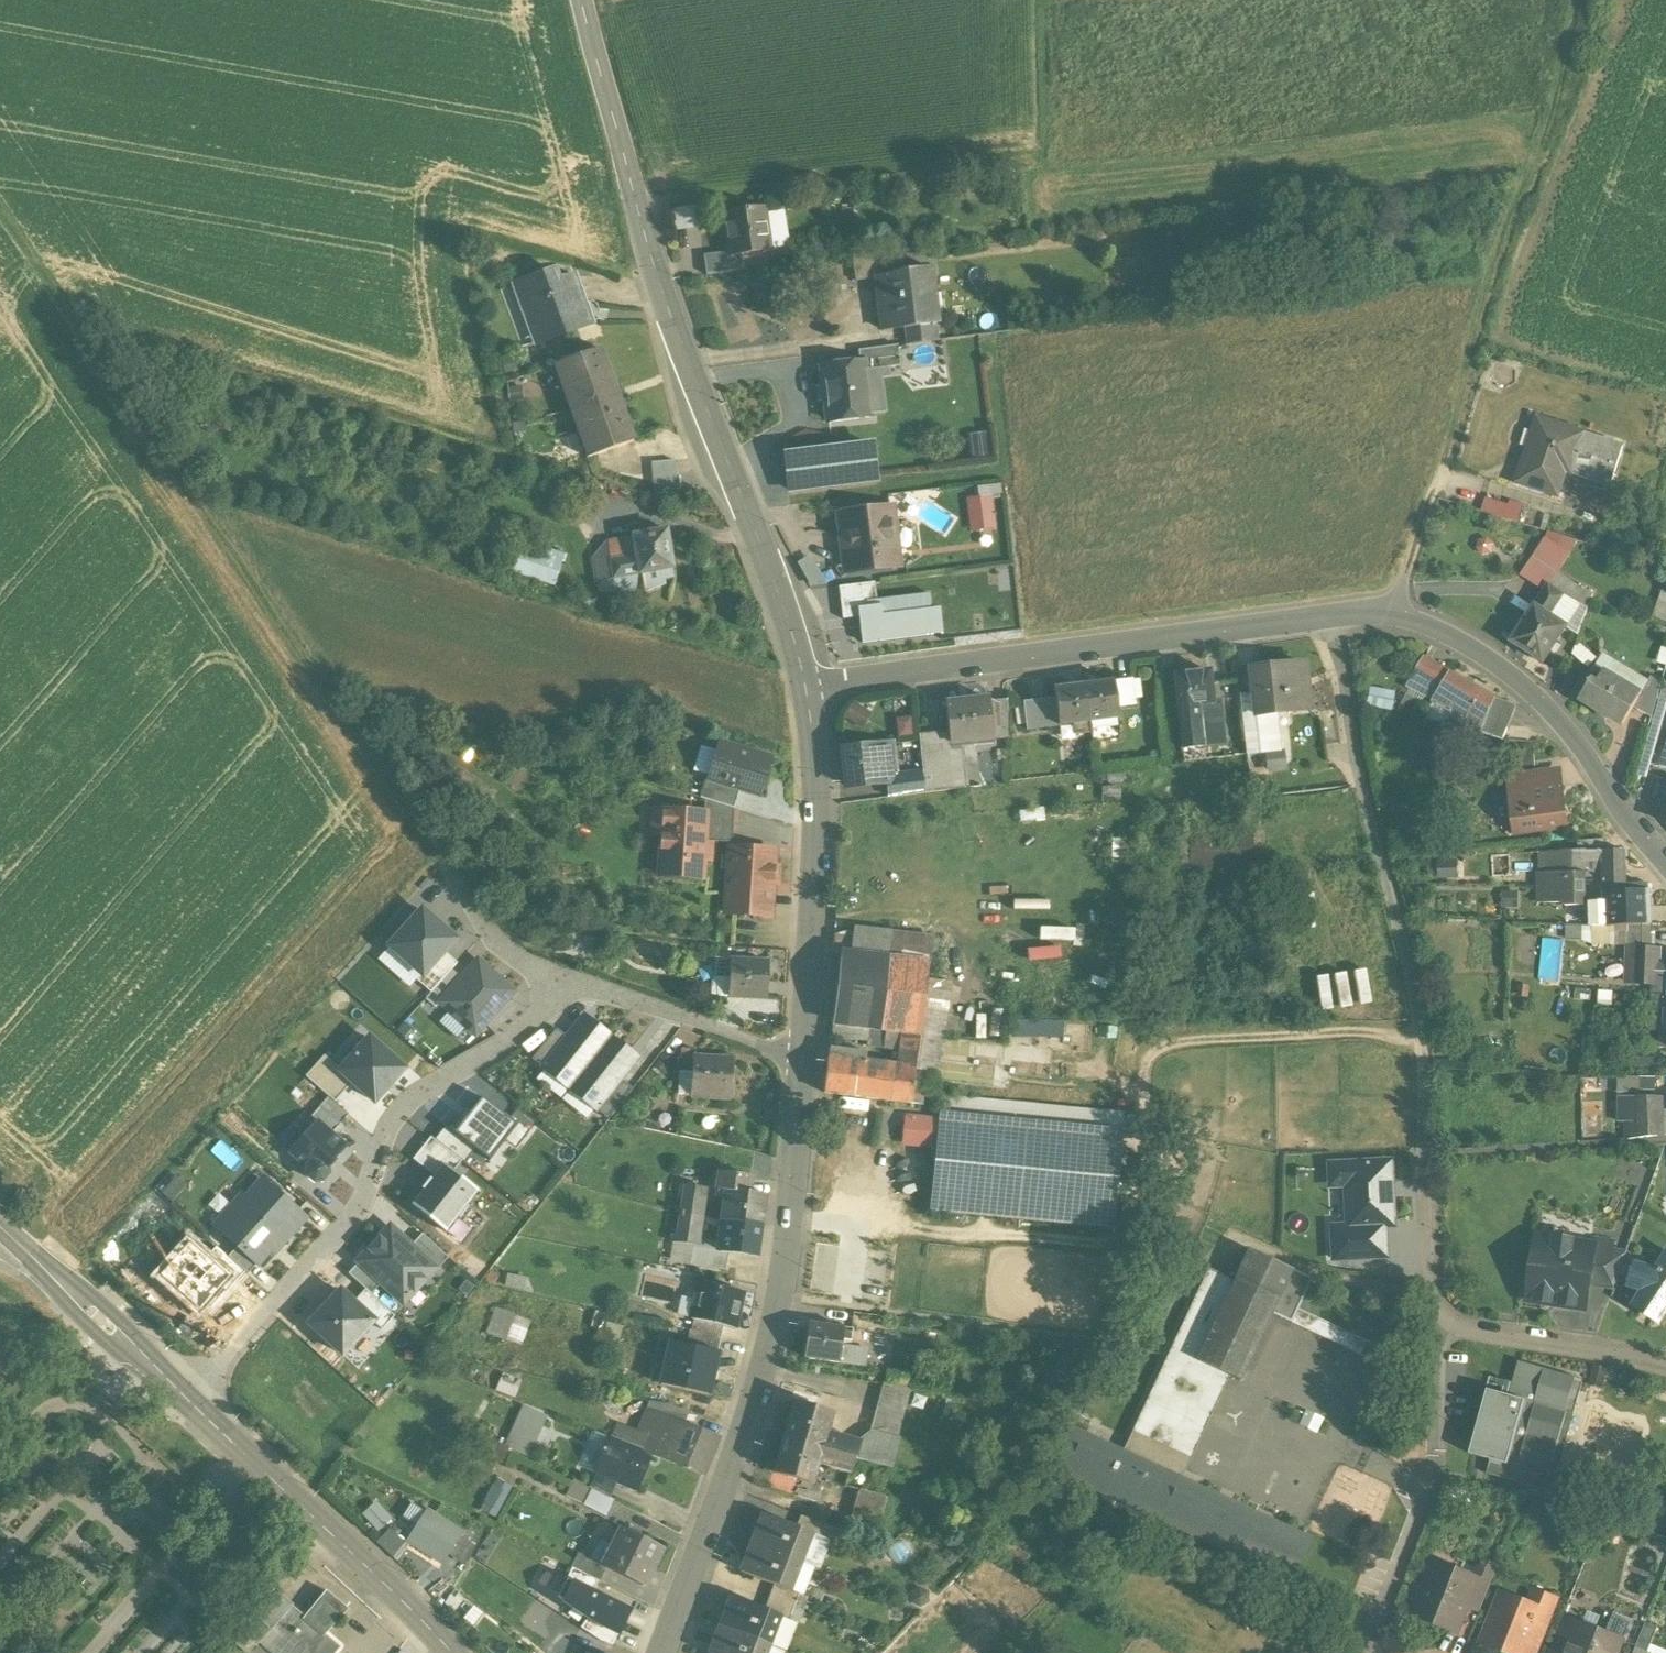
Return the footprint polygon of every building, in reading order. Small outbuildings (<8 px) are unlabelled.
[(678,209),(681,229),(703,226),(699,206),(678,209)] [(763,209),(731,214),(734,231),(726,232),(729,253),(730,257),(744,255),(768,252),(763,209)] [(729,253),(704,256),(706,275),(746,271),(744,255),(730,257),(729,253)] [(874,254),(852,257),(855,282),(877,279),(877,278),(877,277),(874,254)] [(932,269),(901,273),(901,275),(877,277),(877,278),(877,279),(879,279),(882,297),(879,298),(879,299),(880,299),(884,330),(883,330),(883,331),(905,329),(934,325),(930,294),(934,293),(934,292),(933,292),(931,271),(932,271),(932,269)] [(574,277),(559,283),(555,271),(515,286),(528,320),(531,319),(540,343),(591,325),(574,277)] [(934,325),(905,329),(907,345),(936,341),(934,325)] [(897,346),(858,351),(859,364),(864,363),(865,371),(899,367),(897,346)] [(600,349),(560,363),(593,455),(633,442),(600,349)] [(859,364),(822,368),(828,421),(870,416),(865,371),(864,363),(859,364)] [(1585,433),(1538,418),(1529,449),(1524,464),(1521,464),(1515,483),(1558,497),(1566,472),(1571,474),(1585,433)] [(1623,446),(1585,433),(1571,474),(1610,486),(1623,446)] [(788,489),(877,480),(874,447),(784,456),(788,489)] [(675,461),(651,463),(653,476),(676,474),(675,461)] [(676,474),(653,476),(654,492),(680,490),(679,474),(676,474)] [(967,499),(973,532),(1000,528),(994,494),(967,499)] [(1484,509),(1521,522),(1526,507),(1490,494),(1484,509)] [(864,506),(860,512),(840,514),(842,536),(848,535),(850,554),(845,560),(846,566),(852,570),(852,572),(891,567),(889,551),(895,550),(890,508),(870,511),(864,506)] [(666,531),(633,537),(640,574),(671,569),(672,569),(666,531)] [(633,537),(607,542),(613,579),(640,574),(633,537)] [(504,568),(556,587),(567,557),(515,538),(504,568)] [(1566,555),(1544,540),(1522,574),(1545,589),(1548,585),(1555,574),(1554,573),(1566,555)] [(640,574),(613,579),(616,596),(643,591),(644,593),(645,593),(645,592),(665,584),(664,581),(673,578),(671,569),(640,574)] [(1578,587),(1556,574),(1555,574),(1548,585),(1563,596),(1562,597),(1571,601),(1578,587)] [(840,588),(843,619),(868,617),(867,602),(876,601),(874,584),(840,588)] [(1545,589),(1535,605),(1550,615),(1562,597),(1563,596),(1548,585),(1545,589)] [(1593,595),(1578,587),(1571,601),(1588,608),(1593,595)] [(1657,615),(1665,619),(1665,591),(1657,615)] [(597,598),(586,594),(580,609),(591,613),(597,598)] [(861,628),(863,643),(933,636),(928,595),(876,601),(867,602),(868,617),(870,627),(861,628)] [(1571,601),(1562,597),(1550,615),(1567,626),(1566,628),(1578,635),(1588,608),(1571,601)] [(1550,615),(1535,605),(1511,641),(1543,663),(1566,628),(1567,626),(1550,615)] [(1449,672),(1424,657),(1414,677),(1434,688),(1438,681),(1443,682),(1449,672)] [(1252,670),(1250,670),(1253,695),(1255,716),(1277,714),(1308,711),(1303,663),(1281,665),(1281,667),(1252,670)] [(1594,666),(1586,679),(1588,680),(1587,682),(1589,683),(1591,679),(1596,682),(1603,671),(1594,666)] [(1252,668),(1237,669),(1240,696),(1253,695),(1250,670),(1252,670),(1252,668)] [(1209,671),(1173,675),(1177,708),(1178,708),(1197,706),(1212,704),(1209,671)] [(1641,693),(1603,671),(1596,682),(1591,679),(1589,683),(1579,699),(1608,717),(1609,716),(1621,724),(1623,725),(1633,708),(1642,694),(1641,693)] [(1494,699),(1449,672),(1443,682),(1433,700),(1452,710),(1454,708),(1467,715),(1462,727),(1481,731),(1494,699)] [(1173,675),(1160,676),(1164,721),(1179,719),(1178,708),(1177,708),(1173,675)] [(1661,684),(1651,678),(1647,683),(1659,690),(1661,684)] [(1132,680),(1113,682),(1117,707),(1135,705),(1132,680)] [(1113,682),(1084,686),(1088,722),(1118,718),(1117,707),(1113,682)] [(1647,683),(1641,693),(1642,694),(1633,708),(1650,717),(1651,716),(1659,690),(1647,683)] [(1084,686),(1054,690),(1055,699),(1058,726),(1087,723),(1088,722),(1084,686)] [(1408,689),(1403,699),(1412,701),(1415,692),(1408,689)] [(1277,714),(1255,716),(1253,695),(1240,696),(1246,754),(1281,751),(1277,714)] [(1433,702),(1418,696),(1415,704),(1429,710),(1433,702)] [(989,699),(945,704),(948,732),(949,743),(962,742),(993,739),(989,702),(989,699)] [(1055,699),(1023,702),(1027,730),(1058,726),(1055,699)] [(1008,701),(989,702),(993,739),(1007,738),(1008,701)] [(1197,706),(1178,708),(1179,719),(1180,728),(1200,726),(1197,706)] [(1087,723),(1073,724),(1074,734),(1088,733),(1087,723)] [(1180,728),(1179,728),(1181,751),(1202,748),(1200,726),(1180,728)] [(948,732),(918,735),(922,773),(924,794),(963,789),(959,760),(959,748),(962,742),(949,743),(948,732)] [(769,760),(719,745),(710,777),(709,779),(740,788),(759,794),(769,760)] [(891,745),(872,747),(875,785),(888,784),(895,783),(894,776),(891,745)] [(1326,745),(1303,748),(1304,759),(1327,757),(1326,745)] [(872,747),(844,751),(847,788),(875,785),(872,747)] [(1202,748),(1181,751),(1183,763),(1205,760),(1202,748)] [(1280,753),(1269,755),(1270,769),(1282,767),(1280,753)] [(922,773),(894,776),(895,783),(888,784),(890,799),(924,794),(922,773)] [(1536,774),(1508,778),(1510,795),(1516,794),(1516,793),(1536,790),(1538,789),(1536,774)] [(740,788),(709,779),(710,777),(707,776),(700,799),(704,800),(734,809),(740,788)] [(1536,790),(1516,793),(1516,794),(1521,833),(1566,827),(1561,785),(1538,789),(1536,790)] [(734,809),(704,800),(704,814),(705,814),(703,841),(732,843),(734,809)] [(704,814),(663,811),(659,876),(701,879),(703,841),(705,814),(704,814)] [(1254,832),(1176,831),(1175,866),(1253,868),(1254,832)] [(1605,839),(1578,841),(1578,851),(1587,850),(1587,851),(1605,851),(1606,851),(1605,839)] [(774,852),(729,849),(725,913),(769,916),(774,852)] [(1578,851),(1570,851),(1571,875),(1583,875),(1605,875),(1605,851),(1587,851),(1587,850),(1578,851)] [(1570,851),(1561,851),(1562,853),(1542,853),(1543,875),(1564,875),(1571,875),(1570,851)] [(1625,851),(1606,851),(1605,851),(1605,875),(1605,892),(1627,892),(1626,886),(1625,851)] [(1571,875),(1564,875),(1564,906),(1583,905),(1583,875),(1571,875)] [(1605,892),(1605,901),(1606,905),(1606,911),(1650,909),(1649,885),(1626,886),(1627,892),(1605,892)] [(1650,909),(1606,911),(1606,927),(1628,926),(1651,925),(1650,909)] [(423,977),(444,953),(455,941),(422,912),(390,948),(422,976),(423,977)] [(1651,925),(1628,926),(1627,946),(1651,947),(1651,925)] [(854,930),(834,935),(833,953),(840,954),(851,955),(854,930)] [(889,933),(854,930),(851,955),(886,959),(889,933)] [(933,938),(889,933),(886,959),(929,964),(928,965),(930,966),(933,938)] [(1651,947),(1627,946),(1627,962),(1637,962),(1636,984),(1653,985),(1654,985),(1655,970),(1659,970),(1660,963),(1660,948),(1651,947)] [(431,994),(452,971),(457,965),(444,953),(423,977),(422,976),(417,982),(431,994)] [(851,955),(840,954),(832,1023),(886,1030),(901,1032),(920,1034),(923,1011),(926,981),(928,965),(929,964),(886,959),(851,955)] [(475,1037),(514,993),(478,961),(462,980),(439,1005),(475,1037)] [(768,964),(730,961),(728,997),(765,1000),(768,964)] [(1660,963),(1659,970),(1655,970),(1654,985),(1653,985),(1653,996),(1665,996),(1665,963),(1660,963)] [(439,1005),(462,980),(452,971),(431,994),(426,1000),(436,1009),(439,1005)] [(949,984),(926,981),(923,1011),(945,1014),(949,984)] [(1652,996),(1651,1008),(1665,1009),(1665,996),(1653,996),(1652,996)] [(945,1014),(923,1011),(920,1034),(942,1037),(946,1014),(945,1014)] [(610,1039),(584,1019),(567,1039),(544,1070),(570,1091),(610,1039)] [(1068,1037),(1068,1021),(1018,1021),(1018,1037),(1068,1037)] [(868,1028),(832,1023),(831,1038),(866,1042),(868,1028)] [(886,1030),(868,1028),(866,1042),(866,1047),(883,1050),(886,1030)] [(544,1070),(567,1039),(555,1030),(532,1061),(544,1070)] [(901,1032),(886,1030),(883,1050),(898,1052),(901,1032)] [(920,1034),(901,1032),(898,1052),(896,1068),(915,1070),(914,1072),(937,1075),(942,1037),(920,1034)] [(375,1102),(403,1069),(368,1039),(340,1072),(353,1083),(375,1102)] [(636,1059),(610,1039),(570,1091),(596,1111),(620,1080),(636,1059)] [(695,1050),(680,1049),(679,1072),(692,1073),(693,1058),(694,1058),(695,1050)] [(896,1068),(865,1064),(866,1054),(829,1049),(828,1058),(824,1094),(911,1104),(913,1085),(914,1072),(915,1070),(896,1068)] [(335,1104),(353,1083),(340,1072),(323,1058),(305,1078),(329,1098),(335,1104)] [(694,1058),(693,1058),(692,1073),(691,1096),(729,1099),(731,1061),(694,1058)] [(691,1096),(692,1073),(679,1072),(678,1096),(691,1096)] [(632,1089),(620,1080),(596,1111),(608,1120),(632,1089)] [(926,1086),(913,1085),(912,1096),(925,1097),(926,1086)] [(1635,1098),(1620,1097),(1619,1121),(1628,1121),(1634,1121),(1635,1098)] [(318,1123),(331,1135),(349,1116),(335,1104),(329,1098),(311,1117),(318,1123)] [(932,1212),(1112,1229),(1123,1116),(941,1098),(939,1114),(914,1112),(912,1138),(939,1140),(932,1212)] [(1661,1098),(1635,1098),(1634,1121),(1628,1121),(1628,1139),(1661,1135),(1661,1123),(1661,1098)] [(516,1128),(482,1102),(456,1135),(474,1150),(489,1162),(506,1141),(516,1128)] [(327,1168),(345,1148),(331,1135),(318,1123),(316,1125),(311,1126),(305,1132),(305,1137),(291,1153),(307,1168),(306,1171),(308,1177),(313,1182),(319,1183),(326,1181),(329,1176),(328,1172),(327,1168)] [(516,1128),(506,1141),(515,1148),(528,1132),(519,1125),(516,1128)] [(463,1163),(474,1150),(456,1135),(446,1128),(435,1141),(463,1163)] [(455,1173),(463,1163),(435,1141),(431,1138),(413,1160),(434,1177),(444,1165),(455,1173)] [(1349,1227),(1386,1226),(1394,1226),(1392,1162),(1330,1164),(1331,1187),(1347,1187),(1349,1227)] [(467,1208),(479,1193),(455,1173),(444,1165),(434,1177),(432,1181),(430,1180),(423,1190),(424,1191),(411,1206),(446,1234),(457,1220),(459,1222),(469,1209),(467,1208)] [(751,1178),(719,1173),(717,1190),(727,1192),(727,1190),(749,1193),(751,1178)] [(238,1247),(257,1265),(258,1266),(277,1244),(280,1247),(305,1219),(262,1180),(246,1199),(243,1196),(215,1227),(238,1247)] [(703,1189),(680,1186),(679,1193),(684,1193),(681,1215),(698,1218),(703,1189)] [(727,1192),(717,1190),(716,1198),(725,1200),(727,1192)] [(749,1193),(727,1190),(725,1200),(722,1221),(762,1227),(766,1196),(749,1193)] [(681,1215),(680,1215),(677,1237),(672,1236),(671,1243),(693,1246),(694,1246),(698,1218),(681,1215)] [(762,1227),(722,1221),(719,1243),(718,1250),(718,1252),(728,1253),(758,1257),(762,1227)] [(1386,1226),(1349,1227),(1333,1228),(1334,1259),(1387,1258),(1386,1226)] [(411,1246),(391,1227),(358,1262),(382,1284),(404,1305),(437,1270),(436,1270),(411,1246)] [(422,1235),(411,1246),(436,1270),(447,1258),(422,1235)] [(1555,1241),(1538,1238),(1535,1261),(1531,1264),(1530,1273),(1533,1276),(1529,1299),(1543,1301),(1546,1305),(1550,1302),(1563,1304),(1577,1294),(1585,1295),(1586,1283),(1592,1246),(1591,1246),(1571,1243),(1568,1239),(1559,1238),(1555,1241)] [(1613,1243),(1592,1239),(1591,1246),(1592,1246),(1586,1283),(1613,1287),(1626,1254),(1611,1251),(1613,1243)] [(190,1241),(158,1276),(200,1313),(206,1305),(231,1278),(207,1256),(190,1241)] [(694,1246),(693,1246),(689,1266),(725,1270),(728,1253),(718,1252),(718,1250),(694,1246)] [(212,1310),(245,1273),(228,1258),(216,1247),(207,1256),(231,1278),(206,1305),(212,1310)] [(248,1275),(257,1265),(238,1247),(228,1258),(245,1273),(248,1275)] [(1291,1269),(1248,1249),(1234,1281),(1234,1280),(1277,1300),(1291,1269)] [(1656,1271),(1642,1267),(1636,1287),(1644,1290),(1634,1306),(1659,1322),(1665,1312),(1665,1256),(1656,1271)] [(373,1294),(382,1284),(358,1262),(349,1271),(348,1273),(365,1289),(372,1295),(373,1294)] [(1277,1300),(1271,1313),(1291,1322),(1297,1309),(1298,1309),(1312,1279),(1291,1269),(1277,1300)] [(1209,1270),(1123,1453),(1149,1465),(1198,1362),(1196,1361),(1234,1281),(1209,1270)] [(1234,1281),(1196,1361),(1198,1362),(1229,1376),(1239,1381),(1271,1313),(1277,1300),(1234,1280),(1234,1281)] [(742,1294),(699,1284),(691,1318),(697,1320),(723,1326),(734,1328),(742,1294)] [(394,1317),(365,1289),(352,1303),(373,1323),(381,1331),(394,1317)] [(342,1355),(373,1323),(352,1303),(341,1292),(323,1310),(320,1307),(305,1322),(316,1332),(317,1331),(342,1355)] [(497,1309),(487,1334),(504,1341),(514,1315),(497,1309)] [(1298,1309),(1297,1309),(1291,1322),(1291,1323),(1316,1335),(1322,1321),(1298,1309)] [(723,1326),(697,1320),(695,1332),(720,1338),(723,1326)] [(1367,1342),(1322,1321),(1316,1335),(1360,1356),(1367,1342)] [(621,1329),(601,1322),(591,1349),(612,1356),(621,1329)] [(843,1328),(808,1324),(804,1358),(839,1363),(842,1340),(843,1328)] [(852,1329),(843,1328),(842,1340),(850,1341),(852,1329)] [(887,1333),(870,1331),(865,1366),(882,1369),(887,1333)] [(720,1338),(695,1332),(690,1332),(687,1346),(717,1353),(720,1338)] [(687,1346),(671,1342),(661,1386),(707,1397),(718,1353),(687,1346)] [(1383,1349),(1367,1342),(1360,1356),(1377,1363),(1383,1349)] [(1575,1378),(1518,1361),(1508,1395),(1534,1403),(1535,1402),(1566,1411),(1575,1378)] [(1229,1376),(1198,1362),(1149,1465),(1180,1479),(1229,1376)] [(910,1388),(883,1384),(871,1427),(898,1435),(910,1388)] [(840,1400),(799,1388),(794,1403),(831,1413),(831,1415),(836,1416),(840,1400)] [(1490,1459),(1508,1395),(1487,1390),(1469,1453),(1490,1459)] [(1534,1403),(1508,1395),(1490,1459),(1486,1473),(1544,1490),(1566,1411),(1535,1402),(1534,1403)] [(668,1406),(652,1402),(646,1418),(663,1424),(665,1420),(683,1427),(684,1427),(689,1413),(668,1406)] [(831,1413),(794,1403),(784,1439),(853,1459),(858,1443),(838,1437),(836,1442),(824,1438),(831,1415),(831,1413)] [(525,1407),(510,1439),(505,1447),(508,1448),(532,1460),(536,1451),(551,1420),(525,1407)] [(1299,1425),(1317,1433),(1324,1419),(1306,1410),(1299,1425)] [(683,1427),(665,1420),(663,1424),(657,1439),(651,1455),(652,1455),(702,1475),(717,1439),(684,1427),(683,1427)] [(1123,1453),(1070,1428),(1050,1471),(1252,1565),(1272,1522),(1180,1479),(1149,1465),(1123,1453)] [(897,1439),(870,1431),(866,1446),(893,1453),(897,1439)] [(657,1439),(641,1432),(634,1448),(651,1455),(657,1439)] [(634,1448),(611,1439),(606,1451),(603,1450),(602,1452),(605,1453),(596,1473),(636,1491),(652,1455),(634,1448)] [(853,1459),(784,1439),(774,1474),(811,1484),(811,1483),(818,1460),(830,1464),(829,1468),(849,1474),(853,1459)] [(505,1447),(491,1440),(484,1455),(500,1464),(508,1448),(505,1447)] [(811,1484),(774,1474),(770,1489),(816,1502),(821,1486),(811,1483),(811,1484)] [(480,1511),(496,1519),(513,1487),(497,1479),(480,1511)] [(575,1480),(566,1497),(584,1506),(592,1490),(592,1489),(575,1480)] [(886,1497),(858,1489),(847,1529),(875,1537),(886,1497)] [(613,1500),(592,1490),(584,1506),(605,1517),(613,1500)] [(409,1541),(442,1562),(461,1534),(427,1512),(409,1541)] [(795,1528),(762,1515),(751,1544),(801,1564),(811,1536),(812,1535),(795,1528)] [(826,1525),(800,1515),(795,1528),(812,1535),(811,1536),(820,1539),(826,1525)] [(1311,1540),(1272,1522),(1252,1565),(1291,1583),(1311,1540)] [(391,1529),(381,1544),(398,1556),(408,1541),(391,1529)] [(661,1548),(622,1529),(604,1566),(603,1567),(605,1568),(642,1587),(661,1548)] [(801,1564),(751,1544),(740,1572),(773,1586),(790,1592),(801,1564)] [(604,1566),(579,1553),(572,1568),(598,1581),(605,1568),(603,1567),(604,1566)] [(1472,1579),(1434,1564),(1414,1615),(1457,1632),(1467,1606),(1477,1581),(1472,1579)] [(1494,1574),(1477,1567),(1472,1579),(1477,1581),(1467,1606),(1480,1611),(1494,1574)] [(598,1581),(572,1568),(566,1581),(567,1582),(592,1594),(598,1581)] [(618,1634),(629,1612),(592,1594),(567,1582),(557,1598),(588,1618),(602,1626),(618,1634)] [(790,1592),(773,1586),(768,1598),(793,1608),(798,1595),(790,1592)] [(274,1591),(254,1615),(271,1629),(276,1623),(290,1607),(291,1606),(274,1591)] [(347,1609),(326,1591),(303,1618),(324,1636),(347,1609)] [(446,1606),(469,1630),(484,1612),(458,1592),(446,1606)] [(1498,1601),(1482,1642),(1510,1652),(1520,1652),(1531,1626),(1543,1631),(1555,1600),(1534,1592),(1526,1612),(1498,1601)] [(764,1610),(731,1598),(720,1627),(770,1646),(780,1618),(781,1617),(764,1610)] [(793,1608),(768,1598),(764,1610),(781,1617),(780,1618),(788,1621),(793,1608)] [(290,1607),(276,1623),(300,1643),(292,1652),(334,1652),(338,1648),(337,1647),(336,1648),(323,1637),(324,1636),(303,1618),(290,1607)] [(271,1629),(254,1615),(243,1628),(260,1642),(271,1629)] [(612,1646),(618,1634),(602,1626),(588,1618),(582,1630),(599,1641),(612,1646)] [(1576,1623),(1572,1633),(1564,1652),(1618,1652),(1619,1652),(1622,1647),(1619,1642),(1620,1640),(1576,1623)] [(1657,1629),(1645,1624),(1635,1647),(1648,1652),(1657,1629)] [(720,1627),(710,1652),(767,1652),(770,1646),(720,1627)] [(1548,1652),(1564,1652),(1572,1633),(1558,1628),(1548,1652)]
